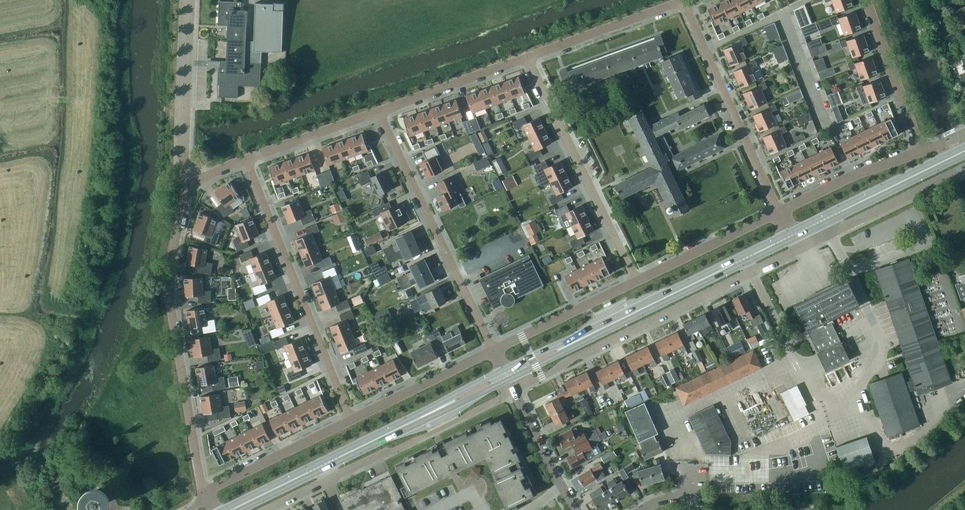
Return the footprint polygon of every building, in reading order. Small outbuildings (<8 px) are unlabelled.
[(720,2),(728,18),(740,12),(734,0),(724,0),(720,2)] [(740,12),(753,6),(750,0),(734,0),(740,12)] [(836,12),(853,6),(851,0),(832,0),(836,12)] [(235,25),(239,26),(240,10),(236,10),(236,2),(219,1),(218,25),(228,26),(228,41),(235,41),(235,25)] [(218,73),(218,85),(220,85),(219,97),(238,98),(238,86),(260,86),(262,52),(282,52),(284,10),(284,2),(274,2),(274,4),(255,3),(254,41),(246,41),(247,10),(240,10),(239,26),(235,25),(235,41),(228,41),(227,61),(221,61),(220,73),(218,73)] [(728,18),(720,2),(707,9),(715,25),(728,18)] [(793,10),(800,27),(811,23),(804,4),(793,10)] [(957,10),(964,31),(964,6),(957,10)] [(838,18),(837,16),(832,18),(834,24),(840,22),(844,35),(861,29),(855,12),(838,18)] [(831,25),(829,19),(819,23),(821,29),(831,25)] [(816,21),(800,27),(804,36),(819,31),(816,21)] [(780,36),(774,22),(764,26),(769,40),(780,36)] [(661,52),(666,50),(660,34),(655,36),(656,39),(568,71),(566,68),(561,71),(564,81),(570,79),(573,88),(662,56),(661,52)] [(848,45),(853,57),(870,51),(863,34),(846,40),(845,38),(840,41),(842,47),(848,45)] [(724,49),(731,65),(747,58),(742,46),(748,43),(745,37),(740,40),(740,41),(724,49)] [(825,44),(823,45),(809,50),(812,56),(827,51),(825,44)] [(772,49),(778,62),(788,58),(783,45),(772,49)] [(688,95),(690,100),(700,95),(698,89),(695,91),(678,54),(662,61),(679,99),(688,95)] [(861,80),(878,74),(872,57),(854,63),(853,61),(848,63),(850,70),(856,67),(861,80)] [(750,63),(733,71),(741,87),(757,80),(757,79),(762,77),(759,69),(754,72),(752,68),(758,65),(755,59),(749,61),(750,63)] [(818,72),(820,79),(835,73),(833,67),(818,72)] [(519,76),(505,81),(512,98),(525,93),(519,76)] [(886,97),(880,79),(862,86),(862,84),(856,86),(863,104),(869,102),(869,103),(886,97)] [(499,103),(512,98),(505,81),(492,86),(499,103)] [(743,93),(751,109),(767,102),(762,90),(768,87),(765,81),(759,83),(760,85),(743,93)] [(486,107),(499,103),(492,86),(480,91),(486,107)] [(782,98),(785,105),(803,97),(800,90),(782,98)] [(486,107),(480,91),(466,96),(472,112),(486,107)] [(827,95),(832,107),(842,103),(837,91),(827,95)] [(456,99),(443,104),(449,121),(463,116),(456,99)] [(677,170),(725,146),(719,134),(674,155),(663,133),(679,125),(681,128),(710,114),(704,103),(680,115),(679,112),(649,126),(641,110),(628,116),(653,166),(615,185),(621,197),(656,180),(668,205),(667,205),(667,209),(668,211),(670,211),(672,210),(675,216),(689,209),(669,166),(674,164),(677,170)] [(760,131),(777,124),(771,112),(777,109),(774,103),(769,105),(770,107),(753,115),(760,131)] [(443,104),(430,109),(436,126),(449,121),(443,104)] [(430,109),(417,114),(423,131),(436,126),(430,109)] [(812,119),(809,112),(796,117),(799,125),(812,119)] [(423,131),(417,114),(404,119),(408,131),(410,136),(412,135),(423,131)] [(523,125),(529,138),(545,130),(539,117),(527,123),(524,116),(513,122),(516,129),(523,125)] [(476,117),(469,119),(473,131),(480,129),(476,117)] [(891,118),(878,124),(886,140),(899,134),(891,118)] [(473,131),(469,119),(462,122),(466,134),(473,131)] [(873,146),(886,140),(878,124),(865,130),(873,146)] [(780,129),(763,137),(770,153),(787,146),(781,134),(787,131),(784,125),(779,127),(780,129)] [(482,142),(488,139),(484,130),(478,133),(482,142)] [(552,143),(545,130),(529,138),(535,150),(528,153),(531,160),(543,155),(540,148),(552,143)] [(865,130),(853,136),(861,152),(873,146),(865,130)] [(408,131),(406,132),(412,145),(413,145),(416,144),(412,135),(410,136),(408,131)] [(362,133),(349,138),(355,155),(369,150),(362,133)] [(473,142),(480,139),(477,133),(470,136),(473,142)] [(861,152),(853,136),(840,142),(848,158),(861,152)] [(342,160),(355,155),(349,138),(336,143),(342,160)] [(483,143),(488,157),(494,155),(489,141),(483,143)] [(480,142),(475,145),(479,154),(485,151),(480,142)] [(342,160),(336,143),(322,148),(329,165),(342,160)] [(421,163),(427,177),(443,169),(437,157),(440,155),(436,145),(423,151),(427,160),(421,163)] [(831,147),(818,153),(826,169),(839,163),(831,147)] [(309,153),(296,158),(302,175),(315,170),(309,153)] [(818,153),(806,159),(813,175),(826,169),(818,153)] [(487,157),(473,163),(477,171),(490,165),(487,157)] [(296,158),(283,162),(289,179),(302,175),(296,158)] [(806,159),(793,165),(801,181),(813,175),(806,159)] [(541,186),(550,182),(567,174),(560,161),(548,166),(545,160),(534,166),(537,173),(535,174),(541,186)] [(289,179),(283,162),(269,167),(275,184),(289,179)] [(504,165),(497,169),(499,174),(506,171),(504,165)] [(801,181),(793,165),(780,171),(788,187),(801,181)] [(330,170),(324,172),(328,183),(334,181),(330,170)] [(375,186),(373,192),(381,195),(382,193),(391,188),(383,171),(371,177),(368,170),(357,175),(362,185),(372,180),(375,186)] [(328,183),(324,172),(317,175),(321,186),(328,183)] [(573,187),(567,174),(550,182),(556,194),(549,197),(552,204),(564,199),(561,192),(573,187)] [(443,193),(437,196),(443,210),(458,203),(460,207),(466,205),(460,192),(458,193),(451,176),(438,182),(443,193)] [(507,178),(502,180),(507,190),(512,187),(507,178)] [(223,202),(217,206),(224,217),(234,210),(229,204),(241,196),(230,181),(215,192),(223,202)] [(282,206),(289,223),(301,218),(304,225),(315,220),(311,209),(304,212),(299,199),(282,206)] [(332,213),(340,209),(338,203),(329,206),(332,213)] [(381,212),(389,229),(406,221),(398,204),(388,208),(385,203),(372,209),(375,215),(381,212)] [(566,204),(555,210),(558,217),(564,229),(571,225),(588,218),(581,205),(569,210),(566,204)] [(244,217),(250,214),(247,207),(240,210),(244,217)] [(333,215),(336,224),(348,219),(344,211),(333,215)] [(200,213),(194,229),(206,234),(204,241),(216,245),(220,234),(213,231),(217,219),(200,213)] [(259,235),(252,218),(236,224),(241,237),(233,240),(238,251),(250,246),(247,240),(259,235)] [(577,238),(570,241),(573,248),(585,242),(582,236),(594,230),(588,218),(571,225),(577,238)] [(537,228),(534,221),(524,226),(529,236),(537,232),(535,229),(537,228)] [(295,240),(301,253),(317,246),(312,234),(320,231),(317,223),(305,228),(308,235),(295,240)] [(384,250),(386,255),(416,241),(411,230),(396,237),(399,243),(384,250)] [(365,239),(368,245),(383,238),(380,232),(365,239)] [(354,234),(348,236),(351,244),(357,241),(354,234)] [(421,252),(416,241),(386,255),(389,261),(404,254),(406,259),(421,252)] [(376,252),(373,245),(364,249),(367,256),(376,252)] [(190,246),(187,263),(200,266),(198,272),(211,275),(213,263),(205,262),(207,249),(190,246)] [(317,246),(301,253),(306,266),(318,261),(321,268),(333,263),(330,256),(323,259),(317,246)] [(250,259),(255,271),(271,265),(266,251),(254,256),(251,250),(239,255),(242,262),(250,259)] [(545,264),(552,260),(549,255),(542,258),(545,264)] [(494,296),(501,299),(501,302),(503,304),(506,306),(509,306),(512,305),(515,302),(515,299),(514,296),(540,284),(528,257),(492,274),(481,279),(491,299),(493,299),(494,296)] [(602,257),(589,263),(597,279),(610,273),(602,257)] [(397,278),(400,283),(430,269),(425,259),(410,266),(412,271),(397,278)] [(901,372),(869,383),(888,436),(919,425),(907,392),(917,389),(919,394),(950,382),(948,377),(939,347),(908,259),(876,270),(893,317),(891,318),(903,350),(914,379),(904,382),(901,372)] [(589,263),(577,269),(585,285),(597,279),(589,263)] [(277,278),(271,265),(255,271),(260,284),(252,287),(255,294),(267,289),(264,283),(277,278)] [(318,296),(335,289),(330,277),(337,274),(334,267),(322,271),(325,278),(313,283),(318,296)] [(385,267),(374,272),(376,278),(388,272),(385,267)] [(430,269),(400,283),(403,290),(417,283),(420,287),(435,280),(430,269)] [(585,285),(577,269),(564,276),(572,292),(585,285)] [(388,273),(377,278),(380,285),(391,280),(388,273)] [(961,281),(955,283),(961,299),(964,298),(964,273),(959,275),(961,281)] [(211,290),(203,291),(203,277),(185,278),(185,296),(198,296),(199,303),(211,302),(211,290)] [(847,279),(794,305),(807,331),(818,352),(817,353),(826,371),(850,359),(841,341),(830,319),(859,305),(847,279)] [(420,305),(430,300),(434,308),(445,302),(438,287),(417,298),(420,305)] [(340,302),(335,289),(318,296),(323,309),(336,305),(338,311),(350,306),(347,299),(340,302)] [(267,302),(272,315),(289,308),(283,295),(271,300),(268,293),(257,298),(259,305),(267,302)] [(354,305),(363,302),(360,294),(351,298),(354,305)] [(738,315),(740,314),(742,315),(745,313),(745,311),(746,311),(750,319),(755,317),(751,308),(753,307),(749,300),(748,301),(744,294),(733,300),(736,307),(735,307),(738,315)] [(243,301),(246,309),(256,306),(253,298),(243,301)] [(726,322),(730,329),(735,326),(731,319),(732,319),(724,304),(712,310),(720,325),(726,322)] [(187,310),(190,328),(203,326),(204,333),(216,331),(214,319),(206,320),(204,307),(187,310)] [(289,308),(272,315),(277,327),(270,330),(273,338),(284,333),(282,326),(294,321),(289,308)] [(374,314),(378,324),(392,318),(388,308),(374,314)] [(330,326),(336,340),(352,333),(347,320),(355,317),(352,310),(340,315),(342,321),(330,326)] [(708,331),(712,329),(705,313),(694,319),(699,329),(700,328),(703,335),(709,332),(708,331)] [(692,332),(699,329),(694,319),(683,324),(690,340),(694,338),(692,332)] [(757,325),(761,333),(764,339),(770,336),(763,322),(757,325)] [(433,334),(432,334),(438,346),(444,343),(448,351),(466,343),(461,334),(462,333),(458,326),(453,328),(456,335),(453,337),(450,332),(441,336),(438,329),(432,332),(433,334)] [(251,328),(243,329),(250,347),(257,344),(251,328)] [(677,331),(666,336),(672,350),(679,346),(681,352),(685,350),(683,344),(677,331)] [(357,345),(352,333),(336,340),(341,353),(353,348),(356,354),(368,350),(365,342),(357,345)] [(438,346),(432,334),(423,338),(426,344),(412,351),(419,366),(438,356),(433,348),(438,346)] [(191,339),(194,357),(207,354),(209,361),(221,359),(219,348),(211,349),(209,336),(191,339)] [(284,345),(289,358),(306,351),(301,338),(289,343),(286,336),(274,341),(277,348),(284,345)] [(666,353),(672,350),(666,336),(655,342),(661,355),(662,355),(664,360),(668,358),(666,353)] [(732,357),(745,351),(740,341),(727,347),(732,357)] [(647,346),(636,351),(643,364),(649,361),(651,366),(656,364),(653,359),(654,359),(647,346)] [(692,352),(696,361),(697,363),(703,360),(698,349),(692,352)] [(311,365),(306,351),(289,358),(295,371),(287,374),(290,381),(302,376),(299,370),(311,365)] [(636,367),(643,364),(636,351),(625,356),(631,370),(632,369),(634,375),(639,373),(636,367)] [(753,351),(677,388),(684,403),(761,367),(753,351)] [(696,361),(691,352),(685,355),(690,364),(696,361)] [(393,359),(380,365),(388,381),(401,375),(393,359)] [(263,360),(256,361),(257,368),(264,367),(263,360)] [(618,360),(607,365),(613,378),(620,375),(622,381),(627,378),(624,373),(618,360)] [(707,369),(716,365),(713,360),(705,364),(707,369)] [(212,383),(213,390),(226,388),(224,376),(216,378),(214,364),(196,367),(199,385),(212,383)] [(380,365),(368,371),(376,388),(388,381),(380,365)] [(602,384),(605,389),(609,387),(607,382),(613,378),(607,365),(595,371),(602,384)] [(674,369),(672,370),(666,373),(671,384),(679,380),(674,369)] [(355,378),(363,394),(376,388),(368,371),(355,378)] [(587,371),(575,376),(582,390),(588,386),(591,392),(596,390),(587,371)] [(665,373),(659,376),(665,386),(670,384),(665,373)] [(237,376),(228,377),(230,386),(239,385),(237,376)] [(568,390),(563,392),(565,398),(571,395),(570,395),(582,390),(575,376),(564,382),(568,390)] [(280,393),(286,390),(284,384),(277,387),(280,393)] [(780,393),(794,420),(809,413),(795,385),(780,393)] [(560,400),(565,398),(563,392),(557,395),(558,398),(545,403),(551,415),(564,409),(560,400)] [(201,396),(204,414),(217,412),(218,419),(231,416),(229,405),(221,406),(219,393),(201,396)] [(320,395),(307,401),(315,417),(328,411),(320,395)] [(597,397),(602,408),(608,406),(603,395),(597,397)] [(245,401),(234,402),(235,411),(246,409),(245,401)] [(303,423),(315,417),(307,401),(295,407),(303,423)] [(656,441),(653,434),(658,432),(644,402),(625,411),(641,448),(640,448),(644,459),(663,451),(658,440),(656,441)] [(587,416),(593,414),(588,405),(583,407),(587,416)] [(706,453),(706,454),(729,455),(730,441),(713,405),(689,417),(706,453)] [(295,407),(283,413),(291,429),(303,423),(295,407)] [(567,415),(564,409),(551,415),(556,426),(575,418),(572,413),(567,415)] [(291,429),(283,413),(270,420),(278,436),(291,429)] [(396,466),(405,485),(400,487),(405,496),(410,494),(409,490),(449,471),(450,474),(485,458),(492,472),(489,474),(507,509),(514,509),(518,508),(515,504),(537,493),(533,484),(530,485),(525,476),(528,475),(523,465),(521,466),(518,461),(521,459),(503,423),(498,425),(496,420),(492,423),(490,420),(443,443),(445,445),(439,448),(437,446),(396,466)] [(262,423),(249,429),(257,446),(270,439),(262,423)] [(572,444),(574,447),(597,434),(595,429),(584,435),(582,430),(578,432),(576,427),(571,429),(558,436),(560,441),(560,442),(562,446),(563,447),(564,448),(572,444)] [(245,452),(257,446),(249,429),(237,436),(245,452)] [(574,447),(576,452),(567,457),(572,467),(601,451),(596,442),(601,439),(597,434),(574,447)] [(237,436),(225,442),(233,458),(245,452),(237,436)] [(844,471),(875,461),(867,436),(836,446),(844,471)] [(233,458),(225,442),(212,448),(220,464),(233,458)] [(600,456),(605,463),(617,455),(613,449),(600,456)] [(654,465),(649,467),(653,482),(664,478),(660,464),(658,458),(652,460),(654,465)] [(600,469),(602,468),(599,463),(590,469),(590,468),(578,476),(584,486),(597,478),(598,480),(605,476),(600,469)] [(627,473),(635,468),(632,463),(624,468),(627,473)] [(642,485),(653,482),(649,467),(637,470),(637,471),(632,472),(633,478),(639,476),(642,485)] [(618,471),(623,480),(628,477),(623,468),(618,471)] [(341,500),(342,500),(347,509),(371,509),(375,508),(376,509),(403,509),(401,507),(403,506),(398,497),(401,496),(400,495),(400,496),(391,476),(363,489),(364,490),(362,491),(360,495),(356,494),(356,493),(341,500)] [(48,484),(52,493),(66,486),(61,478),(48,484)] [(610,488),(606,490),(614,502),(622,497),(624,497),(627,495),(627,494),(629,493),(621,480),(616,484),(613,478),(606,482),(610,488)] [(84,491),(83,492),(82,494),(82,497),(81,499),(81,502),(82,504),(83,507),(84,509),(85,509),(108,509),(109,508),(111,506),(112,504),(112,502),(112,501),(112,498),(112,495),(111,494),(110,491),(109,489),(106,487),(104,485),(102,485),(100,484),(98,484),(96,484),(94,484),(92,485),(90,486),(88,487),(86,488),(85,489),(84,491)] [(606,490),(603,492),(600,487),(589,493),(592,499),(599,509),(604,509),(605,509),(605,507),(614,502),(606,490)] [(314,505),(316,509),(333,509),(330,505),(327,507),(326,505),(323,501),(322,501),(321,500),(315,503),(315,505),(314,505)]
